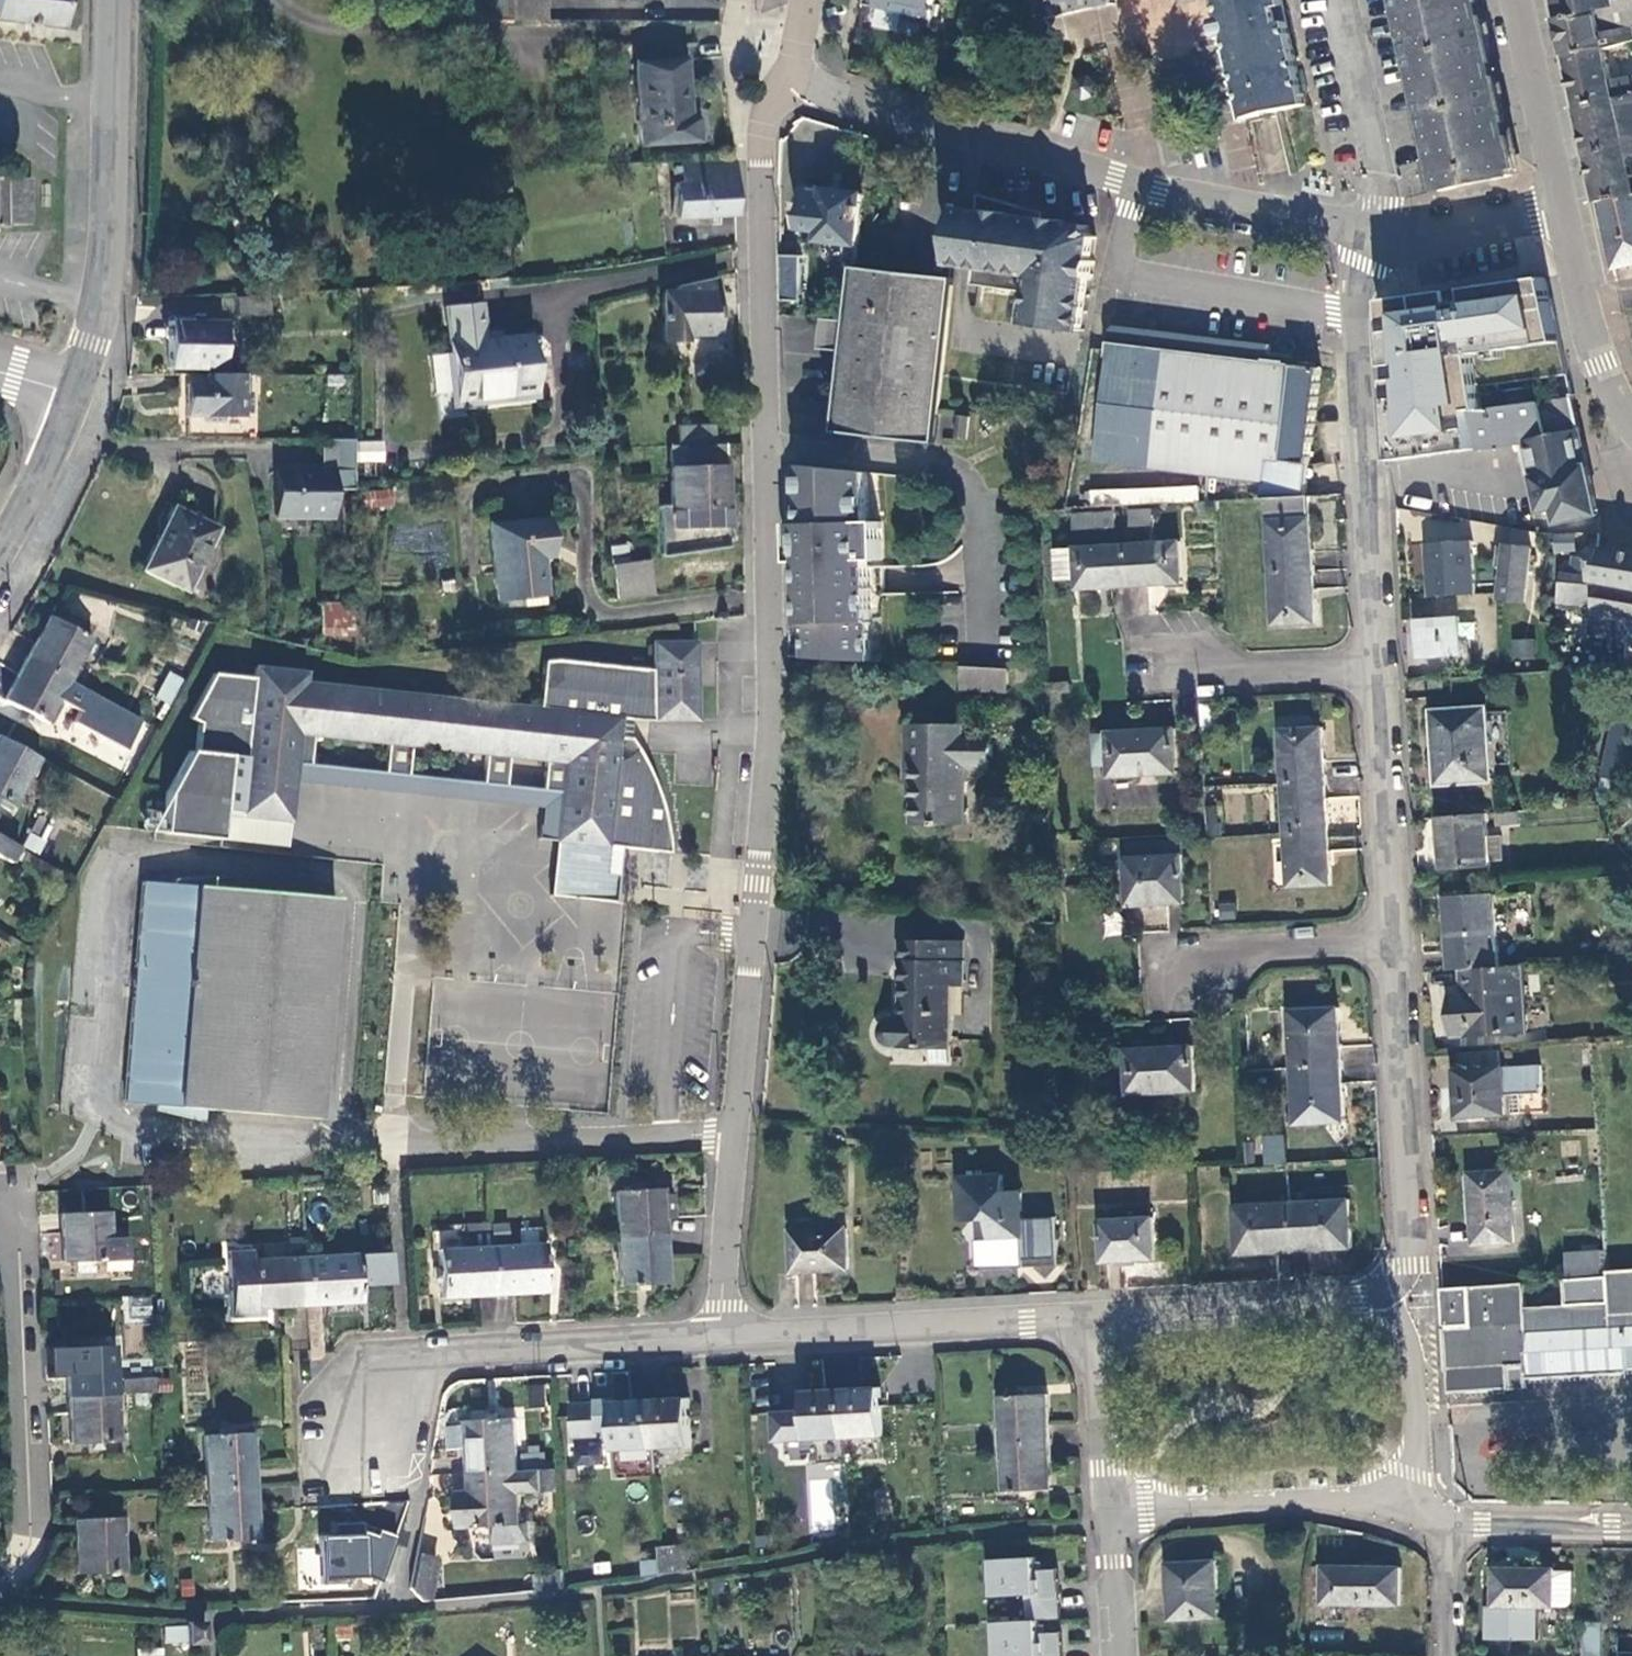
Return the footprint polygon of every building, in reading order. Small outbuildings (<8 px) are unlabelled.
[(67,0),(0,0),(0,20),(64,27),(67,0)] [(451,17),(513,21),(512,0),(452,0),(451,17)] [(513,21),(543,21),(544,0),(512,0),(513,21)] [(866,3),(907,12),(906,20),(934,27),(936,15),(941,15),(943,4),(939,3),(940,0),(867,0),(866,3)] [(1043,20),(1114,7),(1118,0),(1044,0),(1043,20)] [(1218,3),(1246,120),(1280,112),(1307,106),(1282,0),(1220,0),(1218,3)] [(1402,13),(1414,71),(1430,142),(1441,192),(1515,177),(1476,0),(1399,0),(1402,13)] [(1560,19),(1618,5),(1617,0),(1556,0),(1560,19)] [(1567,56),(1606,46),(1631,40),(1631,0),(1617,0),(1618,5),(1560,19),(1567,56)] [(1567,56),(1579,108),(1631,95),(1631,77),(1614,81),(1606,46),(1567,56)] [(683,59),(634,61),(638,145),(697,141),(695,118),(686,118),(685,95),(683,59)] [(1088,76),(1075,80),(1072,93),(1082,102),(1095,98),(1098,85),(1088,76)] [(1579,108),(1587,147),(1600,203),(1631,197),(1631,156),(1629,157),(1625,138),(1631,137),(1631,95),(1579,108)] [(736,191),(736,159),(681,163),(681,166),(673,166),(674,174),(682,173),(682,181),(675,182),(679,219),(736,215),(737,214),(736,191)] [(7,177),(0,177),(0,228),(9,228),(9,223),(31,223),(28,179),(7,179),(7,177)] [(859,245),(865,194),(805,186),(802,206),(800,228),(823,231),(822,240),(859,245)] [(969,209),(959,207),(952,265),(974,268),(972,285),(1031,294),(1027,323),(1084,331),(1088,304),(1093,271),(1099,238),(1093,231),(1088,224),(1045,219),(1046,213),(1033,210),(997,200),(980,195),(979,210),(969,209)] [(1600,203),(1615,270),(1631,266),(1631,197),(1600,203)] [(803,257),(790,256),(788,302),(802,302),(803,257)] [(951,278),(857,268),(850,322),(847,353),(839,431),(937,442),(956,279),(951,278)] [(1570,374),(1550,284),(1549,277),(1529,280),(1469,288),(1471,301),(1456,303),(1454,291),(1387,298),(1392,425),(1473,412),(1484,410),(1481,386),(1570,374)] [(715,300),(714,278),(676,287),(676,293),(661,294),(662,341),(685,341),(685,335),(715,335),(715,300)] [(1471,301),(1469,288),(1454,291),(1456,303),(1471,301)] [(270,312),(269,296),(236,298),(237,315),(270,312)] [(450,353),(454,390),(454,400),(534,391),(529,349),(528,336),(483,342),(479,302),(445,306),(450,353)] [(847,353),(850,322),(825,318),(822,349),(847,353)] [(221,322),(169,321),(168,367),(220,369),(221,322)] [(1270,362),(1272,350),(1272,342),(1117,324),(1112,332),(1110,349),(1098,462),(1266,482),(1268,461),(1311,465),(1321,379),(1323,366),(1297,363),(1295,363),(1294,366),(1270,362)] [(1297,363),(1298,353),(1272,350),(1270,362),(1294,366),(1295,363),(1297,363)] [(445,391),(454,390),(450,353),(429,355),(433,392),(445,391)] [(244,393),(243,374),(184,375),(184,417),(202,417),(201,423),(223,423),(223,417),(244,417),(244,412),(251,413),(250,393),(244,393)] [(1584,429),(1576,395),(1542,400),(1548,435),(1584,429)] [(1531,454),(1535,478),(1541,513),(1557,511),(1558,522),(1598,515),(1584,429),(1548,435),(1542,400),(1484,410),(1473,412),(1478,448),(1521,441),(1523,456),(1531,454)] [(1478,448),(1473,412),(1392,425),(1395,441),(1398,461),(1478,448)] [(683,445),(713,444),(712,426),(677,427),(677,446),(683,445)] [(318,471),(353,470),(353,459),(353,439),(319,438),(318,471)] [(725,481),(723,443),(713,444),(683,445),(683,467),(669,467),(670,509),(659,509),(660,553),(727,550),(725,508),(725,481)] [(683,467),(683,445),(677,446),(668,446),(669,467),(683,467)] [(1269,498),(1307,496),(1309,480),(1311,465),(1268,461),(1266,482),(1264,499),(1269,498)] [(373,475),(372,462),(362,463),(362,475),(373,475)] [(806,522),(788,522),(788,534),(789,547),(807,547),(807,560),(801,560),(801,564),(874,568),(873,561),(885,560),(884,523),(872,523),(871,473),(804,466),(806,522)] [(334,490),(352,490),(353,487),(353,470),(318,471),(275,471),(275,516),(335,515),(334,490)] [(1090,486),(1090,501),(1197,505),(1197,489),(1090,486)] [(392,503),(391,488),(357,492),(359,507),(392,503)] [(1313,528),(1311,495),(1307,496),(1269,498),(1273,573),(1316,571),(1313,528)] [(216,528),(173,506),(141,567),(185,590),(216,528)] [(1131,508),(1132,524),(1154,522),(1153,507),(1131,508)] [(1075,514),(1076,530),(1116,527),(1116,512),(1075,514)] [(550,543),(547,519),(488,524),(495,598),(523,596),(545,594),(542,557),(541,543),(550,543)] [(1467,539),(1467,522),(1428,521),(1427,538),(1467,539)] [(1574,552),(1573,533),(1551,534),(1552,553),(1574,552)] [(1430,597),(1477,593),(1474,541),(1427,544),(1428,566),(1430,597)] [(1129,545),(1132,588),(1161,586),(1183,585),(1181,542),(1129,545)] [(551,556),(550,543),(541,543),(542,557),(551,556)] [(1106,589),(1132,588),(1129,545),(1058,549),(1059,580),(1079,579),(1080,590),(1106,589)] [(1534,548),(1507,545),(1501,598),(1527,602),(1534,548)] [(624,546),(608,547),(610,565),(612,565),(626,562),(624,546)] [(807,547),(789,547),(789,561),(801,560),(807,560),(807,547)] [(1608,548),(1598,547),(1595,565),(1582,563),(1580,577),(1564,575),(1560,601),(1594,607),(1593,614),(1631,621),(1631,553),(1608,548)] [(612,565),(615,600),(651,596),(649,578),(648,560),(626,562),(612,565)] [(807,625),(809,658),(876,662),(874,568),(801,564),(803,624),(807,625)] [(1317,593),(1316,571),(1273,573),(1277,625),(1318,623),(1317,593)] [(297,633),(353,634),(353,603),(297,602),(297,633)] [(26,657),(68,680),(91,639),(48,616),(26,657)] [(1463,655),(1461,617),(1418,619),(1419,632),(1421,658),(1463,655)] [(1534,637),(1510,640),(1513,660),(1537,657),(1534,637)] [(560,791),(555,841),(621,848),(620,849),(642,850),(673,852),(670,834),(663,797),(654,775),(646,759),(633,736),(619,734),(621,716),(655,720),(696,719),(696,707),(695,642),(654,643),(654,667),(547,656),(539,708),(304,682),(305,672),(254,667),(254,677),(214,674),(186,715),(195,721),(191,751),(189,751),(165,793),(161,833),(219,840),(222,811),(240,813),(240,816),(289,821),(294,777),(296,762),(560,791)] [(45,722),(68,680),(26,657),(3,699),(45,722)] [(1010,669),(967,667),(966,690),(1010,692),(1010,669)] [(173,695),(180,682),(166,674),(159,686),(173,695)] [(1072,692),(1071,683),(1049,684),(1050,704),(1062,703),(1061,694),(1072,692)] [(1202,705),(1204,737),(1219,737),(1217,704),(1202,705)] [(1438,785),(1493,781),(1488,708),(1434,711),(1436,744),(1438,785)] [(1631,746),(1631,723),(1617,719),(1601,789),(1622,793),(1631,746)] [(964,736),(964,725),(903,724),(903,748),(903,758),(907,759),(907,781),(912,780),(912,826),(942,826),(942,824),(964,824),(965,768),(992,769),(992,737),(964,736)] [(1109,749),(1110,765),(1110,778),(1179,774),(1175,728),(1159,729),(1108,732),(1109,749)] [(1285,783),(1327,780),(1325,740),(1324,728),(1282,730),(1285,783)] [(39,758),(0,737),(0,799),(13,806),(39,758)] [(1098,766),(1110,765),(1109,749),(1097,749),(1098,766)] [(560,791),(296,762),(294,777),(542,803),(538,839),(555,841),(560,791)] [(1328,799),(1327,780),(1285,783),(1287,835),(1329,834),(1328,799)] [(1522,824),(1521,812),(1498,813),(1499,826),(1522,824)] [(1490,837),(1489,814),(1441,818),(1443,842),(1445,868),(1492,864),(1492,861),(1490,837)] [(44,819),(37,816),(29,829),(37,833),(44,819)] [(1223,823),(1208,824),(1209,833),(1209,837),(1224,836),(1223,823)] [(43,841),(30,834),(24,845),(36,852),(43,841)] [(1331,866),(1329,834),(1287,835),(1291,889),(1332,887),(1331,866)] [(1504,836),(1490,837),(1492,861),(1505,860),(1504,836)] [(19,847),(0,837),(0,857),(10,863),(19,847)] [(1183,840),(1126,843),(1128,906),(1176,905),(1186,904),(1183,840)] [(621,848),(555,841),(549,895),(584,898),(615,902),(620,849),(621,848)] [(335,898),(142,882),(124,1101),(316,1118),(335,898)] [(1462,969),(1499,966),(1495,896),(1446,898),(1448,931),(1451,970),(1462,969)] [(626,903),(615,902),(584,898),(576,989),(618,993),(626,903)] [(891,1045),(893,1045),(896,1046),(898,1046),(901,1046),(951,1047),(952,1014),(953,980),(963,980),(964,942),(901,942),(899,965),(902,965),(902,989),(901,1003),(905,1003),(904,1019),(894,1020),(891,1021),(886,1024),(883,1030),(883,1033),(883,1037),(885,1040),(887,1043),(890,1044),(891,1045)] [(1526,1031),(1523,964),(1499,966),(1462,969),(1463,995),(1452,995),(1454,1016),(1455,1036),(1526,1031)] [(962,1015),(963,980),(953,980),(952,1014),(962,1015)] [(1294,1068),(1343,1065),(1340,1026),(1339,1008),(1291,1010),(1294,1068)] [(1198,1092),(1195,1046),(1181,1047),(1127,1050),(1129,1096),(1198,1092)] [(1504,1065),(1503,1049),(1462,1052),(1463,1068),(1459,1068),(1461,1094),(1462,1116),(1509,1113),(1506,1065),(1504,1065)] [(1345,1098),(1343,1065),(1294,1068),(1297,1126),(1346,1123),(1345,1098)] [(1631,1273),(1631,1101),(1598,1103),(1609,1275),(1631,1273)] [(1263,1135),(1262,1165),(1283,1165),(1283,1135),(1263,1135)] [(1511,1171),(1471,1174),(1473,1208),(1474,1224),(1481,1223),(1483,1244),(1516,1243),(1511,1171)] [(353,1181),(353,1173),(336,1173),(337,1187),(353,1187),(353,1181)] [(960,1177),(962,1220),(991,1219),(992,1239),(978,1240),(979,1270),(1018,1268),(1017,1260),(1058,1258),(1056,1217),(1023,1219),(1022,1192),(1004,1193),(1003,1175),(960,1177)] [(616,1237),(664,1235),(664,1226),(663,1216),(662,1194),(661,1188),(642,1189),(631,1190),(614,1190),(616,1237)] [(671,1194),(662,1194),(663,1216),(673,1215),(671,1194)] [(1294,1203),(1297,1253),(1325,1251),(1353,1249),(1350,1200),(1294,1203)] [(1259,1254),(1297,1253),(1294,1203),(1236,1206),(1238,1255),(1259,1254)] [(110,1260),(108,1237),(107,1211),(60,1214),(62,1262),(76,1261),(92,1260),(110,1260)] [(1126,1262),(1156,1260),(1153,1219),(1101,1221),(1104,1263),(1126,1262)] [(500,1224),(491,1225),(492,1240),(501,1240),(500,1224)] [(849,1269),(846,1229),(792,1232),(794,1272),(805,1271),(849,1269)] [(667,1282),(664,1235),(616,1237),(619,1286),(645,1284),(667,1282)] [(124,1237),(108,1237),(110,1260),(126,1258),(124,1237)] [(491,1248),(493,1295),(526,1293),(547,1293),(544,1245),(491,1248)] [(477,1296),(493,1295),(491,1248),(438,1250),(440,1297),(477,1296)] [(1571,1274),(1603,1272),(1602,1249),(1569,1251),(1571,1274)] [(292,1305),(308,1305),(306,1257),(255,1261),(254,1250),(228,1251),(232,1317),(258,1316),(257,1307),(264,1307),(292,1305)] [(306,1257),(308,1305),(337,1303),(360,1302),(359,1285),(392,1283),(390,1252),(306,1257)] [(1017,1260),(1018,1268),(1059,1265),(1058,1258),(1017,1260)] [(93,1272),(92,1260),(76,1261),(76,1273),(93,1272)] [(1445,1325),(1447,1370),(1449,1370),(1451,1392),(1511,1389),(1510,1367),(1528,1366),(1529,1379),(1574,1376),(1628,1374),(1628,1367),(1631,1367),(1631,1273),(1609,1275),(1611,1300),(1525,1307),(1524,1282),(1469,1286),(1471,1324),(1445,1325)] [(124,1296),(124,1320),(151,1321),(152,1296),(124,1296)] [(68,1396),(116,1394),(113,1347),(65,1349),(68,1396)] [(156,1380),(156,1369),(137,1370),(137,1381),(156,1380)] [(156,1390),(156,1380),(137,1381),(123,1381),(124,1392),(156,1390)] [(168,1380),(156,1380),(156,1390),(168,1390),(168,1380)] [(844,1390),(844,1391),(847,1437),(884,1435),(881,1388),(868,1388),(844,1390)] [(780,1441),(847,1437),(844,1391),(844,1390),(818,1391),(805,1392),(806,1411),(778,1413),(780,1441)] [(119,1441),(116,1394),(68,1396),(70,1444),(119,1441)] [(1004,1445),(1050,1442),(1049,1415),(1048,1395),(1001,1397),(1004,1445)] [(653,1401),(656,1447),(693,1445),(691,1399),(671,1400),(653,1401)] [(658,1478),(656,1447),(653,1401),(631,1402),(615,1403),(615,1400),(597,1401),(597,1404),(574,1405),(576,1431),(576,1437),(601,1436),(600,1430),(616,1429),(617,1449),(619,1473),(628,1473),(629,1479),(658,1478)] [(472,1475),(520,1472),(517,1418),(450,1421),(451,1434),(451,1449),(470,1448),(472,1475)] [(207,1489),(253,1486),(252,1461),(250,1433),(203,1435),(206,1477),(207,1489)] [(1052,1466),(1050,1442),(1004,1445),(1007,1492),(1053,1490),(1052,1466)] [(545,1492),(544,1470),(520,1472),(472,1475),(473,1492),(460,1493),(461,1510),(462,1528),(495,1527),(496,1529),(495,1533),(496,1543),(530,1541),(529,1525),(526,1525),(523,1525),(521,1494),(545,1492)] [(194,1490),(207,1489),(206,1477),(193,1478),(194,1490)] [(254,1510),(253,1486),(207,1489),(207,1506),(209,1541),(256,1539),(254,1510)] [(207,1506),(207,1489),(194,1490),(180,1491),(182,1507),(207,1506)] [(120,1517),(73,1519),(76,1573),(123,1571),(120,1517)] [(383,1581),(398,1536),(368,1525),(335,1524),(336,1540),(325,1540),(327,1578),(370,1576),(383,1581)] [(1063,1634),(1041,1635),(1040,1622),(1063,1620),(1060,1570),(1037,1572),(1037,1559),(991,1561),(993,1598),(1029,1596),(1031,1622),(995,1624),(996,1655),(1064,1655),(1063,1634)] [(663,1575),(674,1573),(672,1560),(662,1562),(663,1575)] [(1217,1560),(1168,1563),(1172,1620),(1219,1617),(1217,1560)] [(433,1565),(414,1562),(412,1566),(408,1590),(424,1599),(427,1599),(433,1565)] [(646,1577),(663,1575),(662,1562),(645,1564),(646,1577)] [(1355,1566),(1325,1566),(1324,1604),(1402,1604),(1402,1566),(1355,1566)] [(1529,1569),(1496,1569),(1496,1606),(1554,1606),(1555,1569),(1529,1569)] [(550,1589),(567,1588),(566,1570),(550,1571),(550,1589)] [(727,1592),(726,1580),(714,1581),(715,1594),(727,1592)] [(1604,1631),(1603,1630),(1604,1617),(1593,1616),(1593,1631),(1604,1631)] [(187,1643),(205,1642),(204,1622),(186,1624),(186,1627),(187,1640),(187,1643)] [(163,1643),(187,1640),(186,1627),(162,1628),(163,1643)] [(1603,1642),(1604,1631),(1593,1631),(1592,1642),(1603,1642)]
